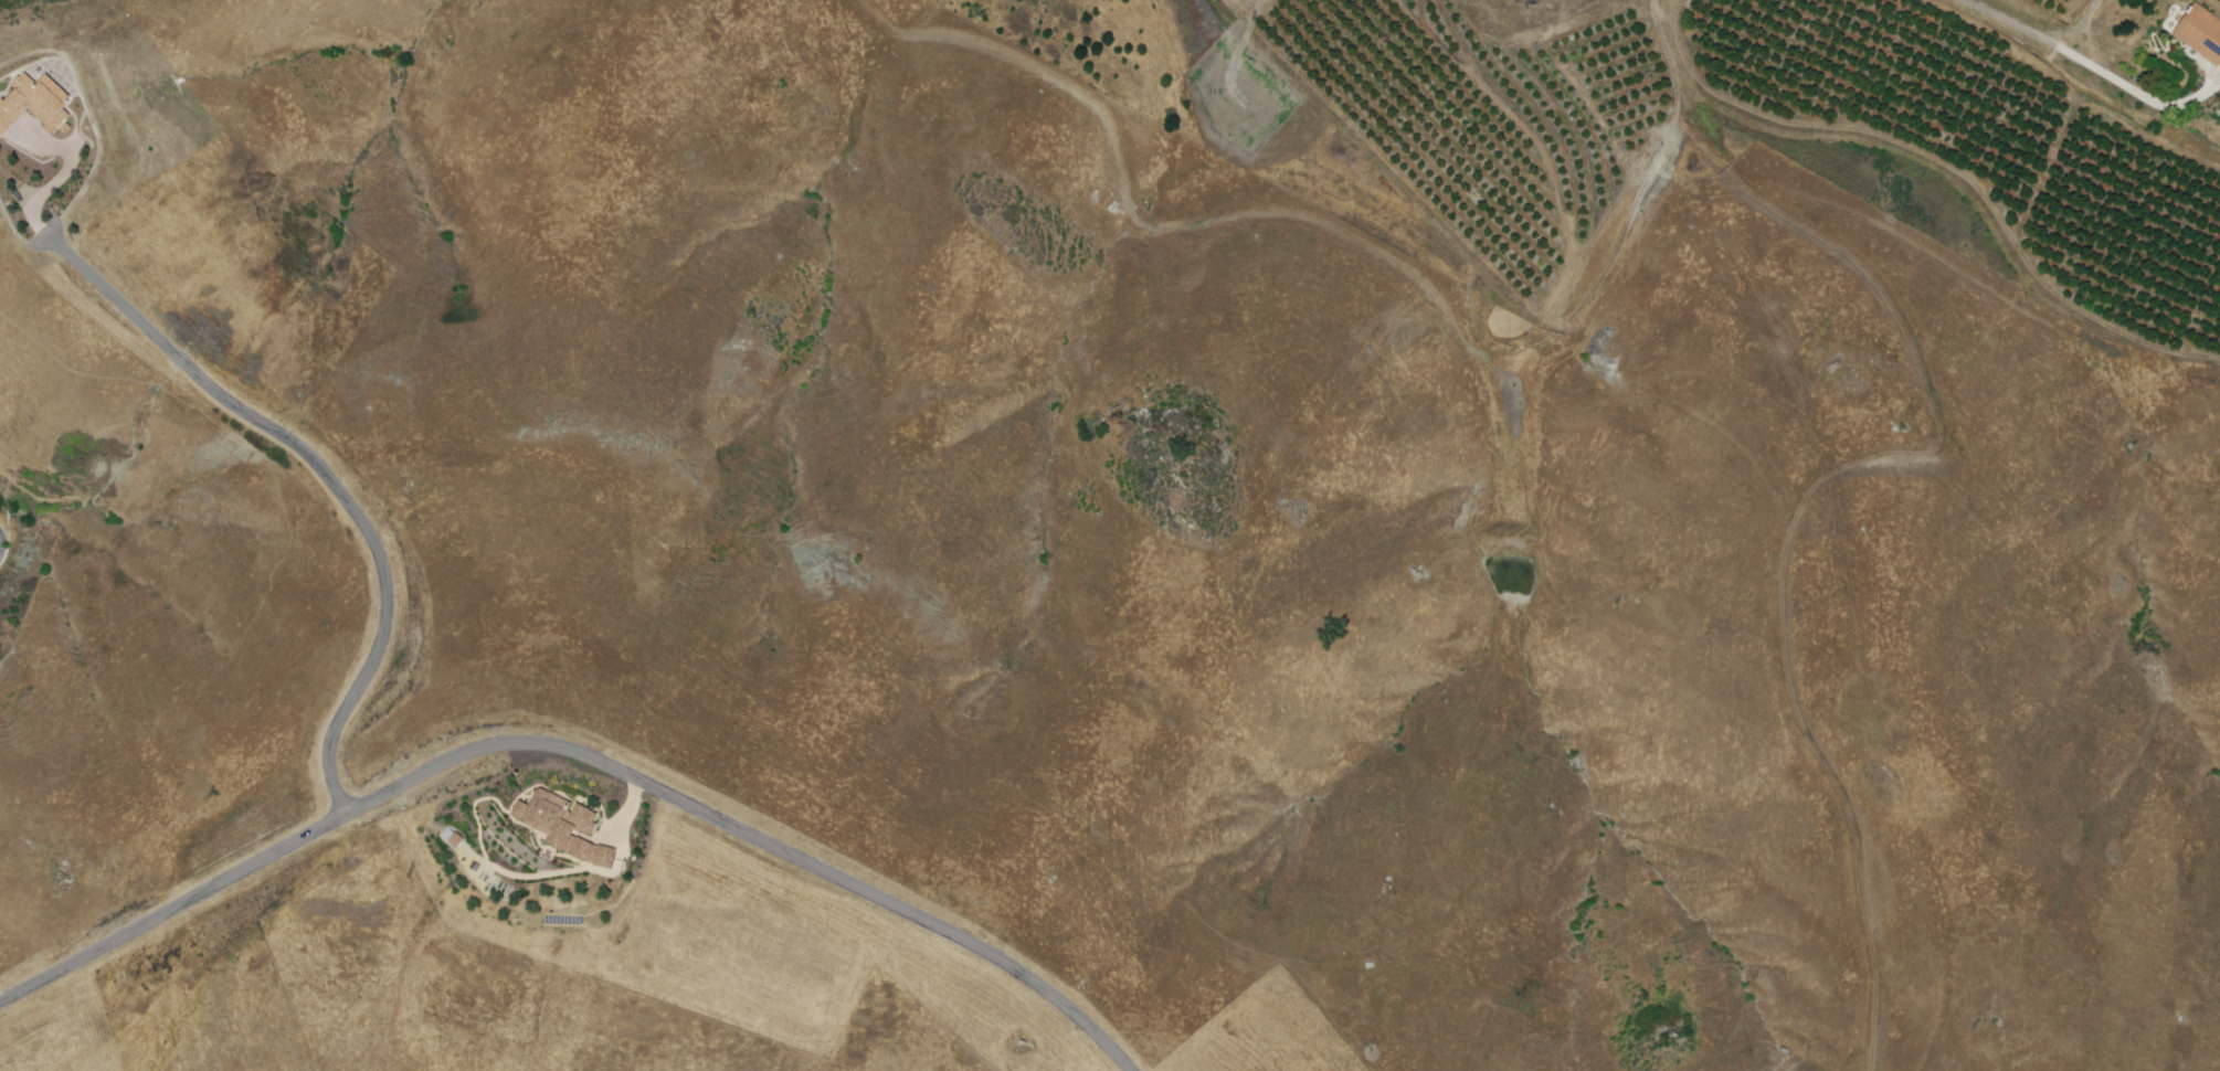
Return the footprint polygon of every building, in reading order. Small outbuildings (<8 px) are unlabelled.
[(2199,2),(2219,18),(2219,68),(2175,33),(2199,2)] [(4,135),(0,131),(0,103),(8,95),(12,99),(23,87),(18,81),(27,72),(42,87),(52,76),(75,99),(66,109),(72,115),(54,134),(45,125),(46,124),(31,108),(4,135)] [(552,835),(554,830),(540,824),(539,827),(512,815),(519,800),(532,806),(541,788),(572,803),(563,820),(568,823),(577,804),(598,813),(593,823),(595,824),(590,836),(577,830),(574,835),(578,836),(595,844),(617,855),(610,871),(590,861),(570,852),(569,853),(549,844),(552,835)] [(457,848),(448,840),(456,831),(465,839),(457,848)]
